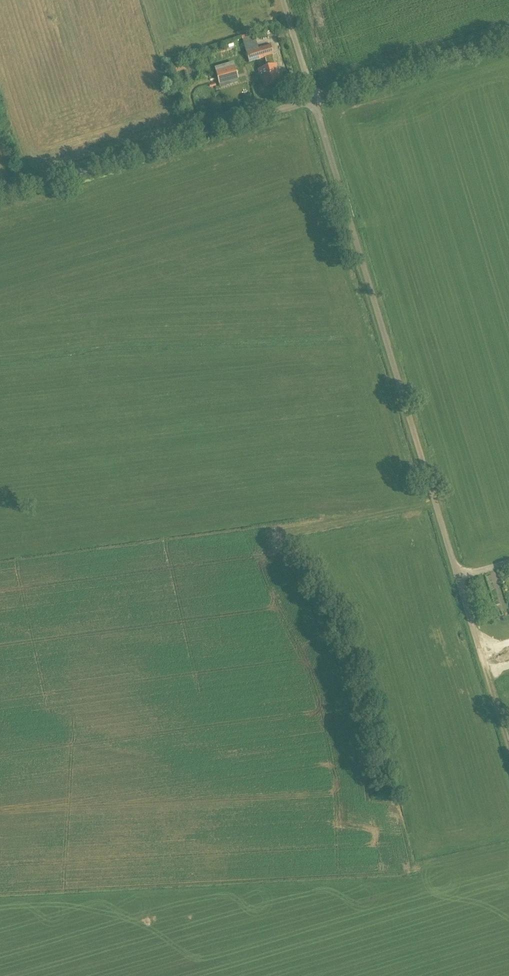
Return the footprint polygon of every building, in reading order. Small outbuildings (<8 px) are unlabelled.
[(253,32),(241,36),(246,51),(248,62),(252,61),(255,70),(258,69),(258,70),(261,80),(263,80),(265,87),(280,83),(277,73),(279,73),(276,65),(275,65),(273,55),(270,44),(258,48),(253,32)] [(220,84),(237,79),(234,67),(233,60),(214,66),(216,71),(220,84)] [(496,662),(499,674),(508,672),(508,660),(496,662)]
